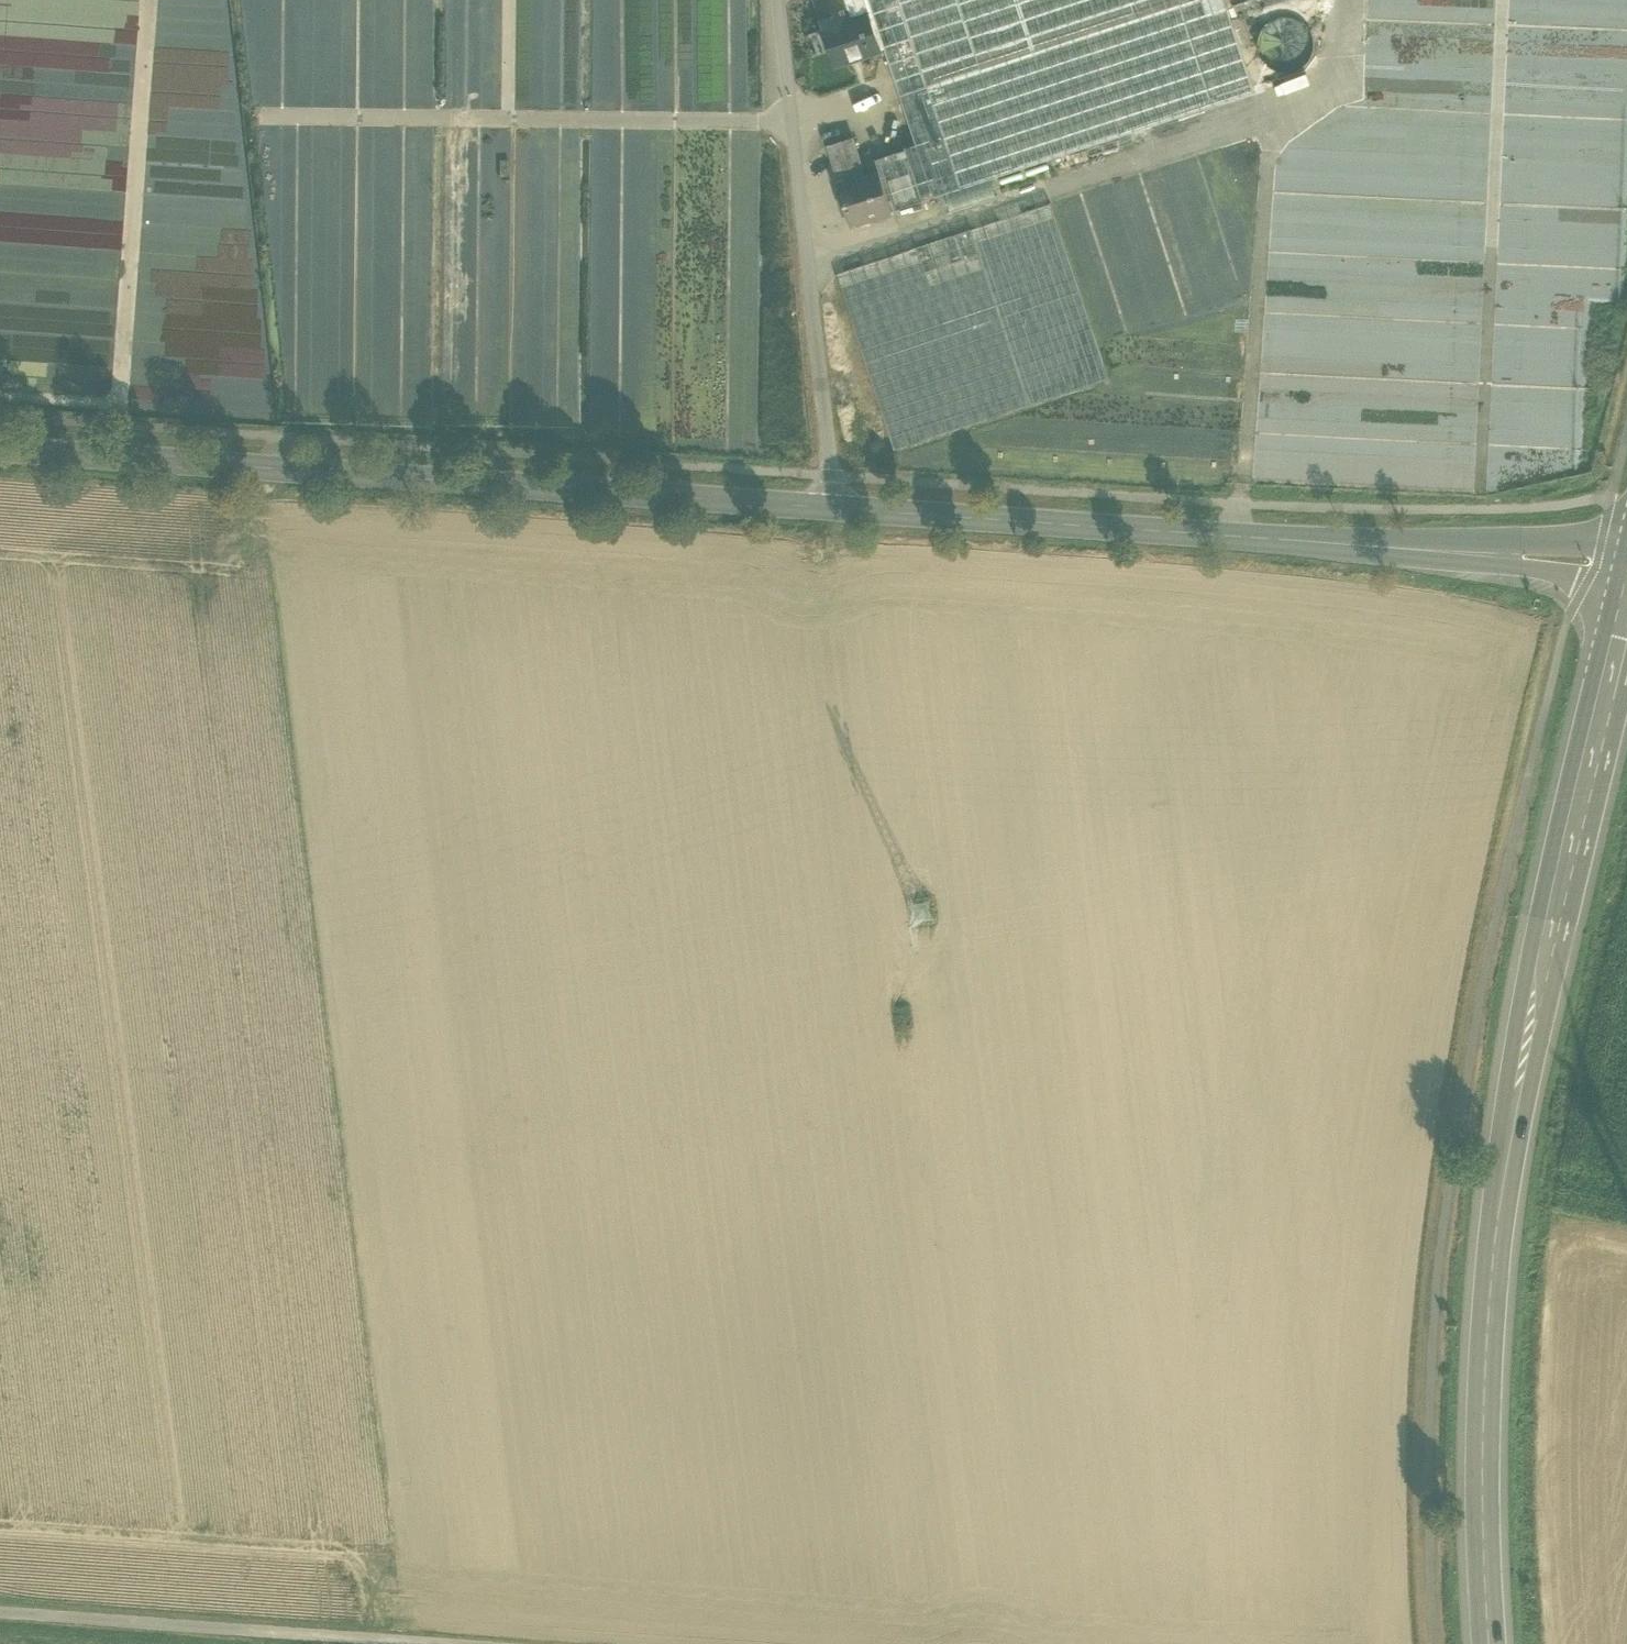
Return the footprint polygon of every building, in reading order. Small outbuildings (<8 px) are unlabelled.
[(824,30),(869,15),(864,0),(814,0),(824,30)] [(927,87),(900,96),(916,145),(905,148),(911,167),(922,164),(933,197),(1255,91),(1225,0),(898,0),(927,87)] [(1293,62),(1310,49),(1313,28),(1300,11),(1279,8),(1262,20),(1259,42),(1271,59),(1293,62)] [(824,30),(823,30),(834,65),(881,50),(869,15),(824,30)] [(856,138),(828,147),(841,186),(868,178),(856,138)] [(841,186),(837,187),(848,224),(894,210),(883,173),(868,178),(841,186)] [(1050,203),(970,229),(1028,404),(1107,378),(1050,203)] [(970,229),(837,273),(895,448),(1028,404),(970,229)]
